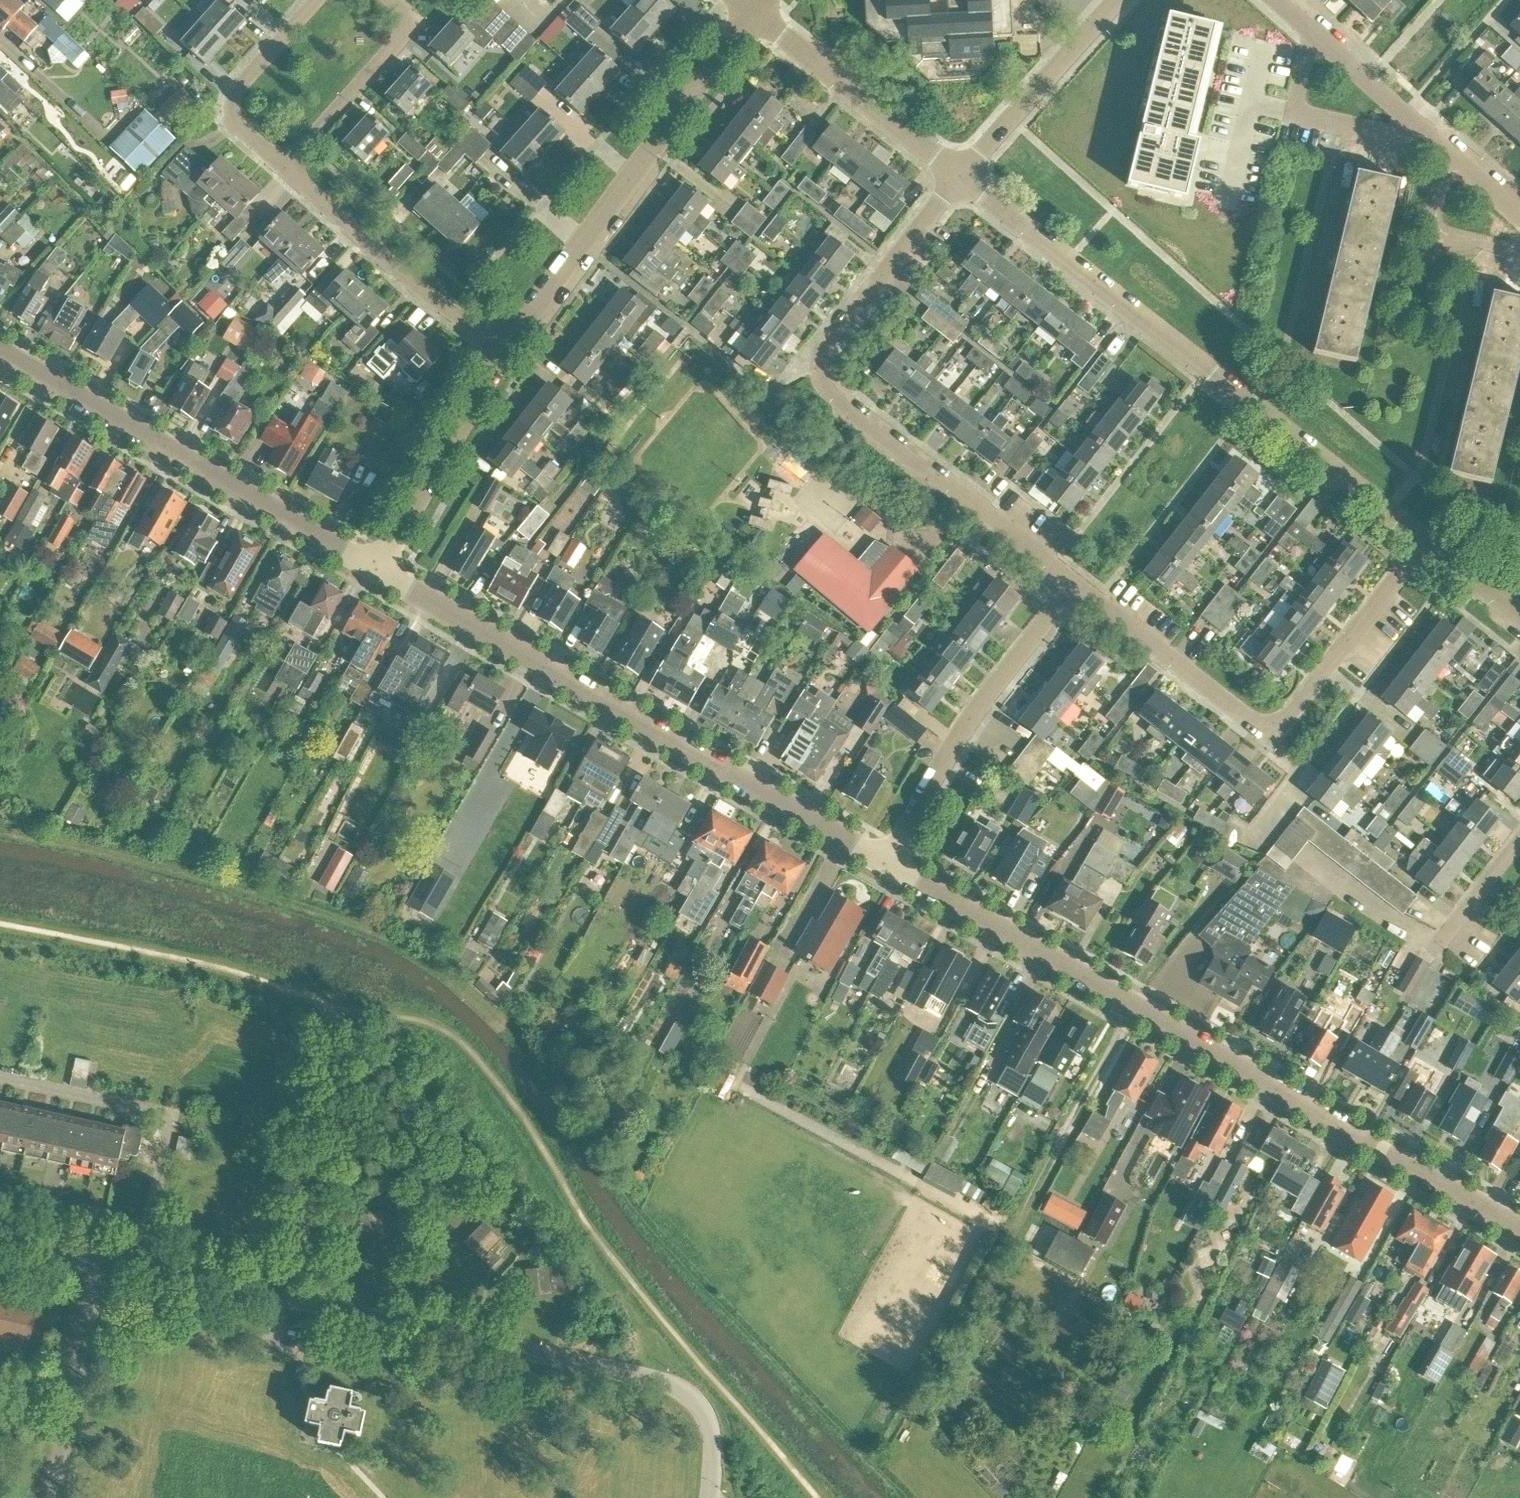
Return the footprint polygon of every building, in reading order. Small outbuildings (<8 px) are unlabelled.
[(15,0),(0,0),(0,32),(1,33),(6,27),(24,42),(37,27),(19,12),(23,7),(15,0)] [(51,8),(56,12),(67,0),(42,0),(51,8)] [(128,13),(138,3),(135,0),(120,0),(118,3),(128,13)] [(466,17),(474,24),(493,4),(488,0),(481,0),(466,17)] [(630,11),(654,33),(674,10),(663,0),(640,0),(630,11)] [(866,26),(886,45),(907,43),(909,65),(929,83),(974,81),(993,60),(992,39),(1012,38),(1010,0),(864,0),(866,26)] [(1353,8),(1372,24),(1380,15),(1390,24),(1404,8),(1394,0),(1393,0),(1390,4),(1385,0),(1360,0),(1353,8)] [(222,1),(201,23),(225,44),(245,22),(222,1)] [(493,4),(474,24),(483,32),(501,12),(493,4)] [(582,6),(573,15),(594,34),(602,24),(582,6)] [(654,33),(630,11),(610,34),(634,55),(654,33)] [(510,19),(501,12),(483,32),(492,40),(510,19)] [(557,13),(543,37),(552,42),(566,18),(557,13)] [(140,25),(153,38),(164,28),(151,15),(140,25)] [(594,34),(573,15),(565,24),(585,43),(594,34)] [(1509,28),(1519,37),(1519,16),(1509,28)] [(454,23),(428,51),(448,69),(473,41),(484,51),(493,41),(492,40),(483,32),(474,24),(466,17),(457,26),(454,23)] [(1138,139),(1127,186),(1185,201),(1199,143),(1188,140),(1215,28),(1170,17),(1140,139),(1138,139)] [(519,27),(510,19),(492,40),(493,41),(501,48),(519,27)] [(225,44),(201,23),(181,45),(205,67),(225,44)] [(528,35),(519,27),(501,48),(509,56),(528,35)] [(52,47),(73,67),(86,53),(65,34),(52,47)] [(537,43),(528,35),(509,56),(518,63),(537,43)] [(1514,67),(1519,61),(1519,57),(1512,48),(1504,57),(1514,67)] [(595,50),(575,73),(599,93),(619,71),(595,50)] [(1463,94),(1482,111),(1502,88),(1485,73),(1493,64),(1482,55),(1467,72),(1475,80),(1463,94)] [(527,67),(518,76),(539,95),(547,85),(527,67)] [(15,96),(21,89),(0,69),(0,82),(15,96)] [(386,98),(405,116),(431,87),(412,70),(386,98)] [(599,93),(575,73),(555,95),(579,116),(599,93)] [(539,95),(518,76),(510,86),(530,104),(539,95)] [(0,82),(0,114),(7,121),(23,104),(15,96),(0,82)] [(440,97),(461,116),(470,105),(449,87),(440,97)] [(1500,127),(1519,105),(1519,89),(1512,98),(1502,88),(1482,111),(1500,127)] [(115,93),(117,106),(129,104),(127,91),(115,93)] [(743,110),(768,129),(776,136),(783,127),(774,120),(783,110),(759,91),(743,110)] [(1518,144),(1519,141),(1519,105),(1500,127),(1518,144)] [(172,111),(161,123),(174,135),(193,115),(184,107),(176,115),(172,111)] [(743,110),(729,129),(753,148),(768,129),(743,110)] [(540,111),(520,134),(544,155),(564,132),(540,111)] [(110,149),(140,178),(175,141),(145,112),(110,149)] [(342,147),(362,164),(389,134),(369,117),(342,147)] [(814,151),(833,166),(852,142),(832,127),(814,151)] [(806,128),(793,144),(804,152),(816,136),(806,128)] [(472,129),(464,138),(484,156),(492,147),(472,129)] [(729,129),(714,148),(738,167),(753,148),(729,129)] [(398,144),(418,163),(427,153),(407,134),(398,144)] [(544,155),(520,134),(500,156),(524,177),(544,155)] [(439,164),(451,151),(436,138),(425,151),(427,153),(433,159),(439,164)] [(464,138),(455,147),(465,156),(476,165),(484,156),(464,138)] [(833,166),(852,181),(871,157),(852,142),(833,166)] [(804,152),(793,144),(781,160),(791,168),(804,152)] [(192,214),(200,221),(240,177),(221,160),(212,170),(187,147),(162,175),(198,207),(192,214)] [(465,156),(455,147),(439,165),(437,167),(438,167),(447,176),(465,156)] [(738,167),(714,148),(699,167),(723,186),(731,175),(740,182),(747,174),(738,167)] [(852,181),(870,195),(871,195),(889,171),(871,157),(852,181)] [(422,185),(438,167),(437,167),(439,165),(433,159),(415,179),(422,185)] [(406,166),(389,185),(397,192),(413,173),(406,166)] [(1330,166),(1309,255),(1352,266),(1365,213),(1370,214),(1367,225),(1369,226),(1380,178),(1330,166)] [(871,195),(870,195),(865,202),(891,222),(904,206),(897,201),(909,186),(889,171),(871,195)] [(240,177),(200,221),(201,222),(208,214),(215,221),(225,209),(236,219),(223,235),(232,243),(258,214),(249,206),(259,194),(240,177)] [(798,189),(808,197),(816,187),(806,179),(798,189)] [(779,183),(771,193),(781,201),(790,191),(779,183)] [(684,186),(669,206),(693,224),(708,205),(684,186)] [(414,210),(436,230),(457,206),(435,187),(414,210)] [(816,187),(808,197),(819,205),(827,195),(816,187)] [(781,201),(771,193),(763,203),(773,211),(781,201)] [(747,204),(739,214),(759,230),(767,220),(747,204)] [(19,215),(10,206),(0,216),(0,236),(19,215)] [(457,206),(436,230),(459,250),(480,226),(457,206)] [(669,206),(654,224),(678,243),(686,232),(698,241),(704,232),(693,224),(669,206)] [(834,217),(849,230),(858,219),(842,207),(834,217)] [(759,230),(739,214),(731,224),(751,240),(759,230)] [(779,214),(771,225),(781,233),(789,222),(779,214)] [(260,242),(280,259),(303,234),(283,216),(260,242)] [(40,231),(25,217),(17,225),(15,223),(1,239),(12,249),(25,234),(32,240),(40,231)] [(858,219),(849,230),(865,242),(873,232),(858,219)] [(654,224),(639,243),(673,270),(680,261),(670,253),(678,243),(654,224)] [(781,233),(771,225),(762,235),(773,243),(781,233)] [(829,239),(814,258),(814,259),(838,277),(853,258),(841,249),(849,238),(832,225),(824,235),(829,239)] [(98,234),(107,242),(114,233),(105,226),(98,234)] [(303,234),(280,259),(280,260),(264,278),(272,285),(290,269),(300,278),(323,252),(303,234)] [(136,254),(116,236),(108,247),(130,263),(136,254)] [(220,265),(229,273),(251,249),(242,241),(220,265)] [(737,242),(729,253),(739,260),(747,250),(737,242)] [(673,270),(639,243),(624,263),(634,271),(629,277),(655,298),(668,281),(670,283),(672,281),(682,288),(687,281),(673,270)] [(969,300),(975,292),(1001,259),(981,243),(962,268),(972,275),(959,292),(969,300)] [(747,250),(739,260),(749,268),(757,258),(747,250)] [(791,271),(799,277),(823,296),(838,277),(814,259),(814,258),(806,252),(791,271)] [(720,263),(730,271),(739,260),(729,253),(720,263)] [(1309,255),(1287,345),(1337,357),(1345,322),(1344,322),(1343,325),(1338,323),(1352,266),(1309,255)] [(990,289),(1000,298),(1019,273),(1001,259),(975,292),(982,298),(990,289)] [(739,260),(730,271),(740,279),(749,268),(739,260)] [(12,314),(22,321),(22,323),(26,326),(28,325),(31,327),(48,301),(40,296),(43,292),(46,291),(48,286),(48,283),(58,268),(47,262),(37,274),(12,314)] [(9,286),(14,289),(22,274),(6,265),(4,268),(0,265),(0,302),(9,286)] [(167,265),(162,271),(168,277),(173,271),(167,265)] [(333,304),(345,315),(367,291),(347,273),(331,291),(322,283),(305,301),(322,317),(333,304)] [(1019,312),(1038,288),(1019,273),(1000,298),(1011,306),(1003,315),(1012,322),(1019,312)] [(799,277),(784,296),(808,315),(823,296),(799,277)] [(704,278),(696,288),(706,296),(715,286),(704,278)] [(156,328),(171,313),(173,310),(149,287),(131,306),(111,328),(101,322),(86,349),(108,362),(124,336),(122,335),(141,315),(155,329),(156,328)] [(1467,325),(1454,378),(1498,389),(1519,300),(1469,287),(1458,335),(1459,335),(1462,324),(1467,325)] [(706,296),(696,288),(688,298),(698,307),(706,296)] [(1019,312),(1038,327),(1057,303),(1038,288),(1019,312)] [(255,321),(274,332),(304,297),(295,289),(275,312),(269,306),(255,321)] [(719,290),(711,300),(722,308),(730,298),(719,290)] [(367,291),(345,315),(356,326),(345,338),(362,354),(379,335),(371,328),(387,310),(367,291)] [(622,291),(607,311),(638,335),(658,309),(640,295),(635,302),(622,291)] [(203,305),(215,316),(225,304),(213,293),(203,305)] [(784,296),(770,315),(794,334),(808,315),(784,296)] [(81,332),(77,330),(87,312),(66,300),(56,317),(51,315),(40,334),(70,352),(81,332)] [(196,311),(184,300),(172,313),(183,324),(196,311)] [(722,308),(711,300),(703,310),(713,318),(722,308)] [(937,300),(929,310),(950,326),(958,316),(937,300)] [(1038,327),(1057,342),(1076,318),(1057,303),(1038,327)] [(921,320),(942,336),(950,326),(929,310),(921,320)] [(607,311),(592,330),(615,348),(624,337),(632,342),(638,335),(607,311)] [(171,313),(156,328),(159,331),(139,352),(126,375),(130,378),(128,381),(130,383),(130,386),(137,390),(140,388),(142,390),(158,363),(149,358),(152,355),(153,356),(183,324),(172,313),(171,313)] [(770,315),(755,334),(779,353),(794,334),(770,315)] [(691,326),(708,339),(715,329),(699,316),(691,326)] [(958,316),(950,326),(961,335),(969,325),(958,316)] [(1076,318),(1057,342),(1075,356),(1070,362),(1082,371),(1097,352),(1087,344),(1095,333),(1076,318)] [(237,319),(226,337),(251,351),(261,334),(237,319)] [(779,353),(755,334),(744,325),(736,335),(747,344),(740,353),(764,372),(779,353)] [(950,326),(942,336),(953,345),(961,335),(950,326)] [(592,330),(577,348),(601,366),(615,348),(592,330)] [(655,332),(647,342),(657,351),(665,340),(655,332)] [(367,367),(384,382),(397,367),(416,384),(440,357),(413,333),(399,349),(390,341),(367,367)] [(978,344),(988,352),(996,342),(986,334),(978,344)] [(657,351),(647,342),(638,353),(648,361),(657,351)] [(996,342),(988,352),(999,360),(1007,350),(996,342)] [(601,366),(577,348),(562,367),(586,386),(601,366)] [(966,359),(976,367),(984,357),(974,349),(966,359)] [(877,376),(896,391),(915,367),(896,352),(877,376)] [(1102,355),(1085,376),(1096,385),(1112,363),(1102,355)] [(896,391),(915,406),(934,382),(924,374),(933,363),(924,356),(915,367),(896,391)] [(994,365),(984,357),(976,367),(982,372),(986,375),(994,365)] [(1015,374),(1026,382),(1034,372),(1024,363),(1015,374)] [(301,378),(318,388),(326,374),(309,365),(301,378)] [(208,394),(210,391),(200,386),(208,373),(195,366),(188,378),(186,377),(179,388),(182,390),(172,407),(181,413),(182,416),(187,419),(191,418),(193,420),(202,404),(204,405),(210,395),(208,394)] [(357,367),(351,374),(361,384),(367,377),(357,367)] [(240,369),(231,384),(232,384),(242,390),(251,375),(240,369)] [(625,369),(616,379),(626,388),(635,377),(625,369)] [(1034,372),(1026,382),(1036,390),(1044,380),(1034,372)] [(1096,385),(1085,376),(1077,387),(1088,395),(1096,385)] [(1004,389),(1014,397),(1022,387),(1012,378),(1004,389)] [(1434,431),(1426,466),(1476,478),(1498,389),(1454,378),(1440,436),(1435,434),(1436,432),(1434,431)] [(626,388),(616,379),(607,390),(617,398),(626,388)] [(1135,381),(1120,400),(1144,419),(1159,400),(1166,391),(1151,379),(1144,388),(1135,381)] [(915,406),(934,421),(953,397),(934,382),(915,406)] [(242,390),(232,384),(231,384),(217,403),(226,408),(213,431),(220,435),(221,439),(226,442),(230,441),(237,445),(245,431),(247,432),(256,416),(237,405),(245,391),(242,390)] [(548,385),(533,404),(557,423),(558,422),(572,404),(578,408),(584,399),(566,385),(559,394),(548,385)] [(1022,387),(1014,397),(1024,405),(1033,395),(1022,387)] [(14,405),(14,402),(10,400),(8,401),(0,397),(0,440),(10,423),(8,422),(17,407),(14,405)] [(934,421),(953,436),(972,412),(953,397),(934,421)] [(1120,400),(1105,419),(1129,438),(1144,419),(1120,400)] [(269,465),(291,478),(312,442),(316,444),(325,429),(328,431),(340,412),(322,401),(311,419),(300,413),(290,429),(275,420),(263,441),(278,450),(269,465)] [(368,414),(389,425),(395,412),(375,401),(368,414)] [(1065,402),(1057,412),(1068,420),(1076,410),(1065,402)] [(533,404),(518,423),(542,442),(551,431),(564,442),(562,444),(572,453),(581,442),(571,434),(558,422),(557,423),(533,404)] [(421,424),(427,414),(414,406),(408,416),(421,424)] [(953,436),(972,451),(991,427),(972,412),(953,436)] [(1068,420),(1057,412),(1049,423),(1059,431),(1068,420)] [(1010,463),(1024,444),(1025,443),(1015,435),(1010,442),(1000,434),(1009,423),(1000,415),(991,427),(972,451),(991,466),(1000,455),(1010,463)] [(20,440),(22,442),(20,445),(32,452),(22,469),(37,478),(47,460),(42,457),(57,431),(44,423),(46,421),(40,418),(39,420),(36,418),(27,434),(24,434),(20,440)] [(1105,419),(1090,438),(1114,457),(1129,438),(1105,419)] [(518,423),(503,442),(527,461),(542,442),(518,423)] [(571,434),(581,442),(589,432),(579,424),(571,434)] [(1033,434),(1025,443),(1024,444),(1035,453),(1043,442),(1033,434)] [(361,463),(374,471),(391,444),(377,435),(361,463)] [(1090,438),(1075,457),(1099,476),(1114,457),(1090,438)] [(78,479),(93,452),(90,450),(89,446),(83,443),(80,444),(72,439),(45,486),(53,490),(50,494),(69,505),(82,481),(78,479)] [(526,492),(541,504),(545,499),(557,485),(553,481),(543,473),(542,474),(526,462),(527,461),(503,442),(488,461),(512,480),(520,470),(535,482),(526,492)] [(1024,444),(1010,463),(1008,466),(1018,474),(1035,453),(1024,444)] [(307,486),(337,503),(348,482),(329,472),(339,454),(328,448),(318,466),(318,467),(307,486)] [(1075,457),(1061,476),(1085,495),(1099,476),(1075,457)] [(1234,458),(1218,478),(1254,506),(1262,495),(1251,486),(1258,477),(1234,458)] [(88,512),(99,518),(124,474),(121,471),(122,468),(119,467),(119,463),(114,461),(110,461),(107,460),(90,489),(98,494),(88,512)] [(543,473),(553,481),(561,471),(551,463),(543,473)] [(11,482),(29,492),(36,479),(18,470),(11,482)] [(124,474),(99,518),(87,540),(106,551),(118,530),(110,525),(120,507),(128,512),(145,482),(143,481),(142,478),(136,474),(134,475),(131,473),(129,476),(124,474)] [(1085,495),(1061,476),(1045,495),(1069,514),(1085,495)] [(582,488),(594,497),(602,487),(590,477),(582,488)] [(773,511),(778,511),(779,491),(788,492),(789,479),(759,478),(756,524),(772,525),(773,511)] [(1218,478),(1203,497),(1227,516),(1237,504),(1248,513),(1254,506),(1218,478)] [(473,506),(485,513),(501,485),(491,479),(473,506)] [(0,514),(0,515),(13,522),(28,495),(15,487),(0,514)] [(24,553),(37,531),(31,528),(47,499),(33,491),(16,521),(4,541),(24,553)] [(150,508),(128,547),(138,553),(145,540),(159,548),(184,505),(182,503),(182,500),(175,497),(172,497),(163,492),(153,510),(150,508)] [(1203,497),(1189,515),(1213,534),(1227,516),(1203,497)] [(1272,521),(1271,523),(1281,531),(1297,511),(1279,497),(1264,515),(1272,521)] [(545,499),(541,504),(517,532),(529,542),(557,508),(545,499)] [(623,514),(630,519),(638,514),(637,505),(630,502),(623,506),(623,514)] [(881,521),(865,508),(853,521),(869,535),(881,521)] [(210,540),(219,524),(209,518),(207,515),(204,512),(200,513),(198,511),(182,538),(172,554),(194,566),(198,560),(205,565),(217,544),(210,540)] [(638,526),(648,532),(657,517),(646,511),(638,526)] [(1297,540),(1318,557),(1351,583),(1367,563),(1342,544),(1334,554),(1304,531),(1312,520),(1302,512),(1285,534),(1295,542),(1297,540)] [(1189,515),(1174,534),(1198,553),(1213,534),(1189,515)] [(48,543),(59,550),(75,522),(64,516),(48,543)] [(1281,531),(1271,523),(1263,533),(1273,541),(1281,531)] [(505,545),(495,539),(477,528),(470,541),(467,539),(461,549),(463,551),(451,570),(468,580),(476,566),(479,567),(488,551),(498,557),(505,545)] [(547,553),(557,560),(570,539),(559,533),(547,553)] [(1174,534),(1159,553),(1183,572),(1184,572),(1198,553),(1174,534)] [(1288,552),(1295,542),(1285,534),(1277,544),(1288,552)] [(208,588),(224,597),(231,601),(261,548),(250,541),(248,538),(245,537),(241,537),(239,535),(208,588)] [(796,571),(869,633),(898,599),(895,596),(917,570),(892,549),(870,576),(824,537),(796,571)] [(1243,558),(1253,566),(1261,556),(1250,547),(1249,549),(1238,540),(1232,540),(1227,545),(1243,558)] [(561,562),(574,570),(587,549),(574,541),(561,562)] [(686,555),(701,564),(707,555),(692,546),(686,555)] [(487,592),(503,601),(531,553),(522,547),(521,549),(517,547),(508,560),(507,559),(487,592)] [(957,551),(940,572),(951,580),(967,559),(957,551)] [(531,553),(503,601),(519,611),(539,577),(532,573),(541,558),(531,553)] [(1183,572),(1159,553),(1144,572),(1168,591),(1176,581),(1192,593),(1199,584),(1184,572),(1183,572)] [(258,606),(255,610),(272,620),(300,570),(288,563),(289,561),(282,557),(281,559),(277,558),(262,585),(258,592),(252,603),(258,606)] [(1321,571),(1312,582),(1336,601),(1351,583),(1318,557),(1313,564),(1321,571)] [(1253,566),(1243,558),(1235,569),(1245,577),(1253,566)] [(708,581),(725,592),(738,571),(721,560),(708,581)] [(1266,560),(1258,570),(1268,578),(1276,568),(1266,560)] [(545,599),(549,601),(538,619),(548,625),(548,627),(555,632),(557,629),(560,631),(578,602),(566,595),(575,580),(556,568),(546,583),(553,587),(545,599)] [(1268,578),(1258,570),(1249,580),(1260,589),(1268,578)] [(951,580),(940,572),(932,582),(942,591),(951,580)] [(1278,587),(1286,593),(1286,592),(1322,620),(1336,601),(1312,582),(1305,592),(1286,577),(1278,587)] [(996,581),(981,601),(1005,619),(1020,600),(996,581)] [(288,626),(313,640),(325,619),(329,621),(344,596),(334,590),(333,587),(329,585),(326,586),(323,584),(309,609),(301,604),(288,626)] [(1226,586),(1218,596),(1238,612),(1246,602),(1226,586)] [(586,622),(589,624),(578,642),(588,647),(587,649),(595,655),(596,653),(599,654),(617,624),(625,610),(615,604),(595,592),(585,607),(592,611),(586,622)] [(1292,609),(1283,620),(1307,640),(1322,620),(1286,592),(1286,593),(1280,600),(1292,609)] [(158,614),(172,622),(184,601),(169,593),(158,614)] [(191,620),(200,600),(188,595),(179,614),(191,620)] [(1238,612),(1218,596),(1201,617),(1221,633),(1238,612)] [(920,597),(912,608),(923,616),(931,605),(920,597)] [(981,601),(966,619),(990,638),(1005,619),(981,601)] [(341,661),(350,666),(351,667),(379,616),(375,614),(376,613),(364,606),(363,607),(359,605),(343,634),(353,640),(341,661)] [(923,616),(912,608),(904,618),(914,626),(923,616)] [(799,631),(807,616),(795,609),(788,620),(798,625),(796,629),(799,631)] [(705,635),(669,696),(688,707),(709,670),(701,666),(715,641),(733,652),(747,628),(720,612),(705,636),(705,635)] [(204,669),(219,677),(248,624),(233,615),(204,669)] [(204,634),(218,641),(228,623),(214,616),(204,634)] [(383,619),(379,616),(351,667),(350,666),(343,677),(373,694),(374,693),(387,670),(373,662),(378,654),(382,656),(398,627),(395,625),(396,624),(384,617),(383,619)] [(818,645),(827,627),(807,616),(799,631),(798,633),(818,645)] [(660,630),(661,628),(651,622),(650,624),(639,618),(624,644),(626,645),(616,663),(625,668),(623,671),(632,675),(633,673),(637,675),(662,631),(660,630)] [(1467,638),(1475,628),(1462,618),(1453,631),(1466,641),(1473,647),(1475,644),(1467,638)] [(966,619),(952,638),(975,657),(990,638),(966,619)] [(1263,623),(1257,631),(1292,658),(1307,640),(1283,620),(1274,631),(1263,623)] [(1426,641),(1450,660),(1459,667),(1474,648),(1442,622),(1426,641)] [(892,624),(878,642),(888,651),(903,632),(892,624)] [(651,686),(669,696),(705,635),(688,626),(681,638),(668,659),(667,658),(651,686)] [(35,639),(54,650),(61,638),(43,627),(35,639)] [(1292,658),(1257,631),(1252,638),(1263,646),(1253,658),(1277,677),(1292,658)] [(82,638),(72,632),(61,650),(92,667),(99,655),(79,644),(82,638)] [(87,685),(103,695),(133,645),(116,635),(87,685)] [(374,693),(396,705),(403,694),(416,671),(420,673),(435,646),(419,637),(404,663),(394,657),(387,670),(374,693)] [(952,638),(937,657),(960,676),(975,657),(952,638)] [(1426,641),(1412,660),(1436,679),(1450,660),(1426,641)] [(888,651),(878,642),(870,653),(880,661),(888,651)] [(845,655),(859,666),(869,653),(855,643),(845,655)] [(286,664),(276,683),(296,695),(302,684),(297,681),(302,673),(307,676),(317,657),(295,644),(284,663),(286,664)] [(416,716),(451,655),(435,646),(420,673),(416,671),(403,694),(396,705),(416,716)] [(1079,646),(1064,666),(1094,689),(1101,680),(1095,675),(1103,665),(1079,646)] [(937,657),(921,677),(945,695),(960,676),(937,657)] [(11,677),(29,688),(40,669),(23,658),(11,677)] [(1412,660),(1397,679),(1421,698),(1436,679),(1412,660)] [(1479,685),(1489,693),(1506,672),(1495,664),(1479,685)] [(1064,666),(1049,684),(1073,703),(1082,693),(1088,697),(1094,689),(1064,666)] [(303,688),(298,698),(307,703),(313,694),(314,694),(324,677),(314,671),(304,688),(303,688)] [(702,715),(719,725),(748,676),(739,671),(726,692),(718,687),(702,715)] [(754,708),(737,736),(756,747),(773,719),(764,714),(773,698),(783,705),(795,684),(775,672),(765,689),(754,708)] [(201,674),(194,686),(207,693),(214,681),(201,674)] [(719,725),(737,736),(754,708),(765,689),(757,684),(759,682),(748,676),(719,725)] [(1504,705),(1519,685),(1519,683),(1510,676),(1494,697),(1504,705)] [(442,703),(459,713),(466,702),(491,716),(504,693),(478,677),(474,684),(465,679),(461,685),(455,682),(442,703)] [(945,695),(921,677),(907,695),(930,714),(945,695)] [(1421,698),(1397,679),(1382,698),(1406,717),(1414,707),(1431,721),(1439,712),(1421,698)] [(1049,684),(1034,703),(1058,722),(1073,703),(1049,684)] [(1130,687),(1115,706),(1116,707),(1114,709),(1123,717),(1141,695),(1130,687)] [(780,761),(798,773),(810,754),(808,753),(814,745),(811,743),(825,721),(832,710),(832,709),(836,702),(819,692),(814,699),(803,692),(786,719),(801,728),(795,737),(791,734),(784,744),(789,747),(780,761)] [(1146,733),(1153,738),(1177,707),(1158,692),(1139,716),(1151,726),(1146,733)] [(1473,692),(1465,702),(1476,710),(1484,700),(1473,692)] [(810,754),(798,773),(816,784),(834,756),(833,756),(837,749),(839,751),(849,736),(848,735),(854,725),(870,734),(887,707),(871,698),(855,724),(832,710),(825,721),(811,743),(814,745),(808,753),(810,754)] [(1476,710),(1465,702),(1457,713),(1467,721),(1476,710)] [(1074,776),(1096,794),(1105,782),(1083,764),(1081,768),(1056,749),(1055,751),(1043,741),(1058,722),(1034,703),(1019,723),(1036,736),(1029,746),(1047,761),(1047,762),(1062,773),(1065,769),(1074,776)] [(1489,704),(1480,714),(1491,722),(1499,712),(1489,704)] [(1116,707),(1115,706),(1105,718),(1116,726),(1123,717),(1114,709),(1116,707)] [(923,729),(894,707),(885,718),(897,728),(915,742),(917,743),(926,732),(923,729)] [(1165,737),(1177,746),(1196,722),(1177,707),(1153,738),(1160,744),(1165,737)] [(562,754),(574,733),(562,726),(547,718),(535,711),(523,731),(534,738),(523,757),(548,771),(559,752),(562,754)] [(1491,722),(1480,714),(1472,725),(1482,733),(1491,722)] [(1367,717),(1352,736),(1376,755),(1376,756),(1383,762),(1390,754),(1382,748),(1391,736),(1367,717)] [(1182,762),(1191,768),(1215,737),(1196,722),(1177,746),(1188,755),(1182,762)] [(1450,738),(1456,729),(1448,723),(1442,731),(1450,738)] [(399,752),(411,760),(426,734),(414,727),(399,752)] [(484,730),(463,766),(475,773),(496,737),(484,730)] [(1425,731),(1416,742),(1438,758),(1446,748),(1425,731)] [(352,750),(358,739),(347,733),(340,744),(352,750)] [(1094,733),(1086,744),(1096,752),(1104,741),(1094,733)] [(1505,765),(1519,776),(1519,745),(1506,734),(1491,753),(1505,765)] [(1352,736),(1337,755),(1361,774),(1376,756),(1376,755),(1352,736)] [(1206,769),(1215,776),(1234,752),(1215,737),(1191,768),(1200,776),(1206,769)] [(294,752),(297,745),(290,741),(286,748),(294,752)] [(1438,758),(1416,742),(1409,751),(1430,768),(1438,758)] [(590,792),(612,752),(597,743),(574,782),(576,784),(567,799),(580,807),(589,791),(590,792)] [(1096,752),(1086,744),(1078,754),(1088,762),(1096,752)] [(1040,770),(1047,762),(1047,761),(1029,746),(1021,755),(1040,770)] [(856,775),(844,795),(854,801),(853,802),(862,808),(863,805),(866,807),(876,791),(879,791),(883,784),(881,783),(883,779),(872,773),(881,757),(869,749),(854,773),(856,775)] [(304,752),(297,764),(304,768),(311,756),(304,752)] [(628,761),(612,752),(590,792),(605,801),(628,761)] [(1234,791),(1253,767),(1234,752),(1215,776),(1225,784),(1217,794),(1225,801),(1234,791)] [(1451,752),(1443,762),(1464,779),(1472,768),(1451,752)] [(1033,779),(1040,770),(1021,755),(1014,764),(1033,779)] [(1337,755),(1322,774),(1359,803),(1365,795),(1358,789),(1367,778),(1361,774),(1337,755)] [(1115,768),(1127,775),(1134,764),(1122,757),(1115,768)] [(1464,779),(1443,762),(1435,772),(1456,788),(1464,779)] [(1027,787),(1033,779),(1014,764),(1006,774),(1027,787)] [(1134,764),(1127,775),(1138,781),(1145,770),(1134,764)] [(1505,765),(1490,784),(1514,803),(1519,796),(1519,776),(1505,765)] [(1253,767),(1234,791),(1253,806),(1272,782),(1253,767)] [(1359,803),(1322,774),(1307,793),(1331,812),(1340,801),(1353,811),(1359,803)] [(630,823),(636,826),(640,818),(648,823),(666,793),(643,780),(630,802),(639,807),(630,823)] [(1157,792),(1170,800),(1177,789),(1164,781),(1157,792)] [(1108,822),(1125,794),(1109,785),(1093,813),(1108,822)] [(1399,787),(1390,798),(1400,806),(1409,795),(1399,787)] [(1008,817),(1025,827),(1029,820),(1041,799),(1024,789),(1008,817)] [(1177,789),(1170,800),(1180,806),(1186,794),(1177,789)] [(538,823),(549,829),(567,798),(556,792),(538,823)] [(653,829),(670,839),(658,858),(670,865),(680,848),(686,838),(676,831),(690,807),(685,804),(687,802),(680,798),(679,800),(666,793),(648,823),(640,818),(636,826),(634,829),(644,835),(642,839),(646,841),(653,829)] [(1400,806),(1390,798),(1382,808),(1392,816),(1400,806)] [(1414,799),(1405,810),(1415,818),(1424,807),(1414,799)] [(1445,810),(1460,822),(1485,841),(1500,821),(1476,803),(1468,812),(1452,800),(1445,810)] [(64,820),(78,827),(86,813),(72,805),(64,820)] [(596,842),(607,848),(627,813),(616,807),(596,842)] [(1193,820),(1206,828),(1213,817),(1200,809),(1193,820)] [(1315,833),(1323,824),(1304,809),(1296,818),(1315,833)] [(1415,818),(1405,810),(1397,819),(1407,828),(1415,818)] [(572,854),(582,860),(593,842),(594,843),(608,820),(596,813),(572,854)] [(691,867),(702,874),(704,874),(732,824),(712,813),(694,843),(693,846),(694,850),(695,853),(698,855),(691,867)] [(1213,817),(1206,828),(1228,841),(1234,829),(1213,817)] [(1307,843),(1308,842),(1315,833),(1296,818),(1288,828),(1307,843)] [(947,858),(975,874),(1000,830),(990,824),(986,831),(968,821),(947,858)] [(1460,822),(1446,841),(1470,860),(1485,841),(1460,822)] [(697,883),(688,899),(679,914),(700,926),(718,895),(712,891),(723,872),(719,870),(724,860),(733,865),(751,835),(732,824),(704,874),(702,874),(697,883)] [(1308,842),(1317,849),(1332,831),(1323,824),(1315,833),(1308,842)] [(161,848),(171,828),(165,825),(155,845),(161,848)] [(1370,860),(1379,868),(1386,873),(1394,863),(1382,854),(1397,834),(1387,826),(1372,846),(1373,847),(1365,857),(1370,860)] [(1299,852),(1307,843),(1288,828),(1281,837),(1299,852)] [(1372,846),(1351,830),(1343,840),(1351,846),(1360,853),(1365,857),(1373,847),(1372,846)] [(1317,849),(1327,857),(1341,838),(1332,831),(1317,849)] [(1017,892),(1045,844),(1024,832),(1014,845),(994,879),(1004,885),(1005,888),(1012,892),(1015,891),(1017,892)] [(1292,861),(1299,852),(1281,837),(1274,847),(1292,861)] [(1327,857),(1336,864),(1351,846),(1343,840),(1341,838),(1327,857)] [(1424,839),(1416,848),(1455,879),(1470,860),(1446,841),(1438,850),(1424,839)] [(757,905),(785,855),(764,843),(747,873),(756,878),(729,925),(740,931),(755,904),(757,905)] [(1106,876),(1117,859),(1115,858),(1116,856),(1095,844),(1071,885),(1064,881),(1047,909),(1051,911),(1051,914),(1057,917),(1060,916),(1066,920),(1095,872),(1105,878),(1106,876)] [(1336,864),(1345,871),(1360,853),(1351,846),(1336,864)] [(1285,871),(1292,861),(1274,847),(1266,856),(1285,871)] [(331,891),(352,856),(339,848),(318,884),(331,891)] [(1209,869),(1234,885),(1247,864),(1221,848),(1209,869)] [(1455,879),(1416,848),(1409,857),(1424,868),(1416,879),(1440,898),(1455,879)] [(265,853),(252,874),(265,882),(277,861),(265,853)] [(1345,871),(1355,879),(1370,860),(1365,857),(1360,853),(1345,871)] [(803,866),(785,855),(757,905),(766,910),(777,890),(786,896),(803,866)] [(1135,869),(1117,859),(1106,876),(1124,886),(1135,869)] [(1355,879),(1364,886),(1379,868),(1370,860),(1355,879)] [(431,920),(454,879),(433,866),(409,908),(431,920)] [(354,901),(369,875),(355,868),(341,893),(354,901)] [(1364,886),(1374,894),(1388,875),(1386,873),(1379,868),(1364,886)] [(1250,948),(1294,891),(1259,870),(1199,936),(1212,948),(1215,945),(1223,953),(1217,962),(1215,961),(1201,985),(1239,1006),(1251,985),(1261,991),(1273,970),(1250,957),(1247,962),(1238,957),(1245,945),(1250,948)] [(1095,872),(1066,920),(1073,924),(1073,927),(1080,930),(1081,929),(1085,931),(1101,902),(1093,898),(1105,878),(1095,872)] [(1374,894),(1383,901),(1397,882),(1388,875),(1374,894)] [(677,893),(688,899),(697,883),(686,877),(677,893)] [(1383,901),(1392,908),(1407,890),(1397,882),(1383,901)] [(1137,925),(1121,951),(1135,959),(1136,963),(1141,966),(1144,965),(1146,966),(1162,940),(1155,935),(1175,901),(1156,889),(1149,902),(1148,901),(1137,915),(1133,922),(1137,925)] [(1407,890),(1392,908),(1402,916),(1417,898),(1407,890)] [(1284,905),(1304,916),(1313,901),(1294,891),(1284,905)] [(794,953),(830,973),(865,913),(835,896),(819,924),(813,920),(794,953)] [(866,973),(877,979),(907,926),(886,913),(873,938),(883,944),(866,973)] [(1312,937),(1341,954),(1355,930),(1326,913),(1312,937)] [(492,917),(484,931),(498,939),(506,925),(492,917)] [(907,926),(877,979),(869,993),(880,1000),(899,967),(897,966),(903,956),(916,963),(930,939),(907,926)] [(749,985),(769,948),(750,938),(730,975),(749,985)] [(637,963),(646,968),(653,955),(654,956),(660,946),(652,942),(647,951),(644,950),(637,963)] [(933,966),(934,966),(930,973),(924,969),(906,1002),(922,1011),(930,997),(947,1006),(970,964),(964,961),(962,957),(953,952),(948,953),(942,949),(933,966)] [(1507,966),(1519,976),(1519,949),(1507,966)] [(1397,991),(1410,998),(1428,966),(1416,959),(1397,991)] [(674,981),(682,968),(672,962),(664,976),(674,981)] [(749,991),(771,1005),(788,977),(765,963),(749,991)] [(850,988),(851,989),(860,969),(848,963),(839,983),(840,984),(850,988)] [(1507,966),(1492,985),(1516,1004),(1519,999),(1519,976),(1507,966)] [(891,1001),(899,1006),(916,976),(908,972),(891,1001)] [(514,973),(506,987),(511,991),(519,976),(514,973)] [(964,1042),(984,1054),(1004,1020),(994,1014),(1004,997),(1002,996),(1009,984),(990,973),(968,1010),(979,1016),(964,1042)] [(482,978),(475,986),(499,1007),(506,1000),(505,999),(497,992),(482,978)] [(1362,983),(1350,1004),(1364,1012),(1376,991),(1362,983)] [(503,984),(497,992),(505,999),(512,992),(511,991),(506,987),(503,984)] [(840,984),(835,992),(845,997),(850,988),(840,984)] [(1268,1014),(1258,1031),(1267,1036),(1268,1039),(1274,1043),(1277,1042),(1279,1043),(1304,1000),(1281,987),(1266,1013),(1268,1014)] [(1464,1013),(1473,997),(1463,991),(1453,1007),(1464,1013)] [(741,1005),(751,1010),(757,1000),(748,994),(741,1005)] [(1028,1030),(1007,1067),(1026,1078),(1040,1055),(1038,1054),(1053,1029),(1044,1024),(1053,1007),(1032,995),(1016,1023),(1028,1030)] [(1327,1034),(1334,1022),(1319,1014),(1306,1036),(1310,1039),(1301,1056),(1310,1061),(1311,1064),(1316,1067),(1318,1065),(1321,1068),(1337,1039),(1327,1034)] [(1405,1043),(1417,1050),(1434,1021),(1422,1014),(1405,1043)] [(1038,1062),(1061,1075),(1073,1053),(1082,1059),(1098,1030),(1076,1017),(1060,1044),(1051,1039),(1038,1062)] [(675,1023),(669,1034),(680,1040),(686,1029),(675,1023)] [(1354,1076),(1362,1081),(1390,1034),(1380,1028),(1371,1043),(1373,1045),(1370,1050),(1357,1043),(1342,1069),(1345,1070),(1343,1073),(1353,1078),(1354,1076)] [(1390,1034),(1362,1081),(1372,1086),(1370,1089),(1380,1095),(1382,1092),(1384,1094),(1400,1067),(1387,1060),(1390,1054),(1391,1055),(1400,1040),(1390,1034)] [(634,1037),(629,1045),(637,1050),(642,1043),(634,1037)] [(1445,1068),(1458,1075),(1474,1047),(1461,1040),(1445,1068)] [(664,1044),(659,1052),(670,1058),(674,1050),(664,1044)] [(1510,1084),(1519,1066),(1519,1055),(1509,1049),(1494,1076),(1510,1084)] [(1137,1052),(1110,1099),(1106,1107),(1108,1108),(1105,1120),(1093,1113),(1082,1133),(1098,1143),(1125,1098),(1133,1103),(1156,1063),(1154,1062),(1153,1059),(1147,1056),(1144,1057),(1137,1052)] [(896,1079),(910,1088),(925,1062),(910,1054),(896,1079)] [(86,1078),(91,1059),(77,1055),(72,1075),(86,1078)] [(974,1057),(969,1066),(977,1070),(982,1062),(974,1057)] [(741,1068),(725,1059),(706,1095),(722,1104),(741,1068)] [(1432,1085),(1428,1083),(1433,1074),(1413,1062),(1393,1098),(1402,1104),(1397,1112),(1421,1125),(1436,1099),(1427,1094),(1432,1085)] [(1023,1099),(1041,1110),(1059,1078),(1041,1067),(1023,1099)] [(1468,1079),(1463,1088),(1461,1087),(1450,1105),(1454,1107),(1440,1130),(1462,1143),(1485,1101),(1475,1095),(1480,1086),(1468,1079)] [(1147,1116),(1159,1122),(1153,1134),(1180,1147),(1208,1094),(1198,1089),(1197,1085),(1190,1081),(1185,1082),(1182,1081),(1171,1101),(1158,1095),(1147,1116)] [(1500,1172),(1516,1144),(1509,1140),(1519,1120),(1519,1101),(1505,1093),(1497,1106),(1502,1109),(1485,1141),(1489,1143),(1479,1160),(1489,1165),(1489,1168),(1494,1171),(1498,1170),(1500,1172)] [(1181,1157),(1193,1163),(1203,1146),(1217,1154),(1224,1140),(1226,1140),(1241,1112),(1238,1111),(1238,1107),(1233,1104),(1229,1106),(1220,1101),(1212,1116),(1205,1113),(1181,1157)] [(3,1152),(13,1107),(0,1104),(0,1151),(3,1152)] [(3,1152),(25,1157),(35,1112),(13,1107),(3,1152)] [(25,1157),(48,1162),(58,1117),(35,1112),(25,1157)] [(48,1162),(71,1167),(81,1122),(58,1117),(48,1162)] [(71,1167),(93,1172),(103,1127),(81,1122),(71,1167)] [(103,1127),(93,1172),(116,1177),(121,1154),(134,1157),(135,1157),(136,1157),(137,1157),(137,1156),(138,1155),(139,1154),(139,1153),(143,1134),(144,1134),(144,1133),(143,1131),(143,1130),(142,1130),(142,1129),(141,1129),(127,1126),(126,1126),(125,1126),(124,1126),(124,1127),(123,1128),(123,1129),(122,1131),(103,1127)] [(1276,1170),(1291,1141),(1271,1130),(1255,1158),(1265,1164),(1257,1178),(1268,1184),(1276,1170)] [(175,1157),(191,1160),(195,1141),(179,1138),(175,1157)] [(1313,1154),(1291,1141),(1276,1170),(1297,1182),(1313,1154)] [(893,1159),(923,1176),(928,1168),(897,1151),(893,1159)] [(1221,1193),(1219,1192),(1212,1207),(1223,1213),(1231,1198),(1232,1199),(1251,1162),(1240,1157),(1221,1193)] [(983,1178),(1004,1190),(1011,1176),(1001,1171),(1004,1166),(993,1160),(983,1178)] [(1213,1180),(1223,1185),(1233,1166),(1223,1161),(1213,1180)] [(1300,1221),(1321,1233),(1343,1194),(1336,1190),(1340,1183),(1326,1175),(1300,1221)] [(958,1192),(979,1203),(984,1193),(964,1182),(958,1192)] [(1203,1182),(1182,1223),(1198,1231),(1219,1191),(1209,1185),(1203,1182)] [(1371,1185),(1360,1203),(1356,1201),(1331,1246),(1360,1262),(1385,1218),(1381,1215),(1392,1197),(1371,1185)] [(1051,1190),(1042,1209),(1078,1227),(1087,1208),(1051,1190)] [(1085,1234),(1105,1245),(1125,1208),(1105,1197),(1085,1234)] [(389,1211),(361,1217),(367,1245),(397,1239),(395,1229),(393,1230),(389,1211)] [(1395,1261),(1406,1267),(1430,1221),(1423,1217),(1424,1214),(1418,1211),(1415,1213),(1412,1212),(1398,1238),(1406,1243),(1395,1261)] [(1406,1267),(1403,1273),(1413,1279),(1416,1274),(1423,1278),(1449,1232),(1446,1231),(1446,1227),(1439,1223),(1437,1225),(1430,1221),(1406,1267)] [(508,1247),(487,1227),(467,1247),(489,1269),(496,1262),(494,1260),(508,1247)] [(1044,1258),(1080,1277),(1094,1252),(1059,1232),(1044,1258)] [(1258,1306),(1274,1313),(1294,1266),(1303,1270),(1313,1246),(1290,1235),(1258,1306)] [(1435,1301),(1459,1315),(1467,1300),(1470,1302),(1486,1276),(1483,1274),(1494,1255),(1469,1241),(1458,1260),(1455,1258),(1439,1284),(1443,1286),(1435,1301)] [(1258,1271),(1269,1277),(1275,1263),(1264,1258),(1258,1271)] [(1491,1315),(1486,1324),(1495,1329),(1519,1285),(1519,1273),(1518,1272),(1515,1267),(1509,1267),(1507,1266),(1492,1293),(1501,1298),(1491,1315)] [(558,1267),(529,1271),(533,1299),(563,1296),(562,1286),(560,1286),(558,1267)] [(1340,1321),(1362,1284),(1350,1277),(1328,1315),(1329,1315),(1317,1335),(1330,1343),(1334,1335),(1335,1335),(1343,1323),(1340,1321)] [(1386,1331),(1400,1339),(1429,1290),(1416,1283),(1406,1299),(1405,1299),(1386,1331)] [(1363,1315),(1370,1302),(1359,1296),(1352,1308),(1363,1315)] [(0,1301),(0,1342),(28,1348),(34,1321),(28,1320),(31,1308),(0,1301)] [(1240,1302),(1234,1314),(1242,1318),(1248,1307),(1240,1302)] [(1238,1333),(1245,1320),(1242,1318),(1234,1314),(1226,1310),(1219,1322),(1238,1333)] [(1439,1348),(1450,1355),(1464,1331),(1453,1324),(1439,1348)] [(1468,1369),(1477,1375),(1495,1344),(1486,1339),(1468,1369)] [(1494,1358),(1505,1364),(1515,1347),(1504,1340),(1494,1358)] [(1322,1406),(1341,1370),(1322,1360),(1304,1396),(1322,1406)] [(1115,1395),(1126,1401),(1134,1385),(1123,1379),(1115,1395)] [(325,1403),(315,1401),(315,1402),(310,1401),(305,1423),(310,1425),(309,1426),(320,1428),(318,1439),(319,1439),(318,1444),(340,1449),(341,1444),(342,1444),(345,1434),(349,1435),(356,1436),(356,1435),(361,1436),(365,1413),(361,1412),(361,1411),(351,1408),(352,1398),(351,1398),(352,1393),(330,1388),(329,1393),(328,1393),(325,1403)] [(1500,1441),(1515,1449),(1519,1439),(1519,1438),(1506,1431),(1500,1441)] [(1355,1461),(1342,1454),(1329,1478),(1342,1485),(1355,1461)]
